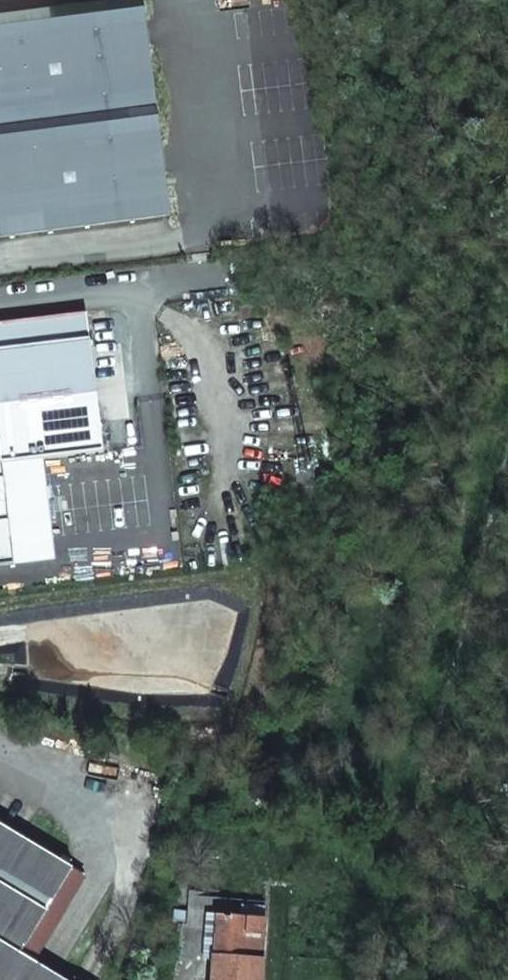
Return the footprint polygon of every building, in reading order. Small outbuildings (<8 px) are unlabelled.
[(170,215),(142,0),(115,0),(0,15),(0,237),(170,215)] [(101,451),(86,310),(0,323),(0,565),(54,558),(42,459),(101,451)] [(33,964),(20,956),(72,870),(0,826),(0,979),(60,979),(33,964)] [(33,964),(85,878),(72,870),(20,956),(33,964)] [(264,917),(219,915),(212,979),(260,979),(264,917)]
